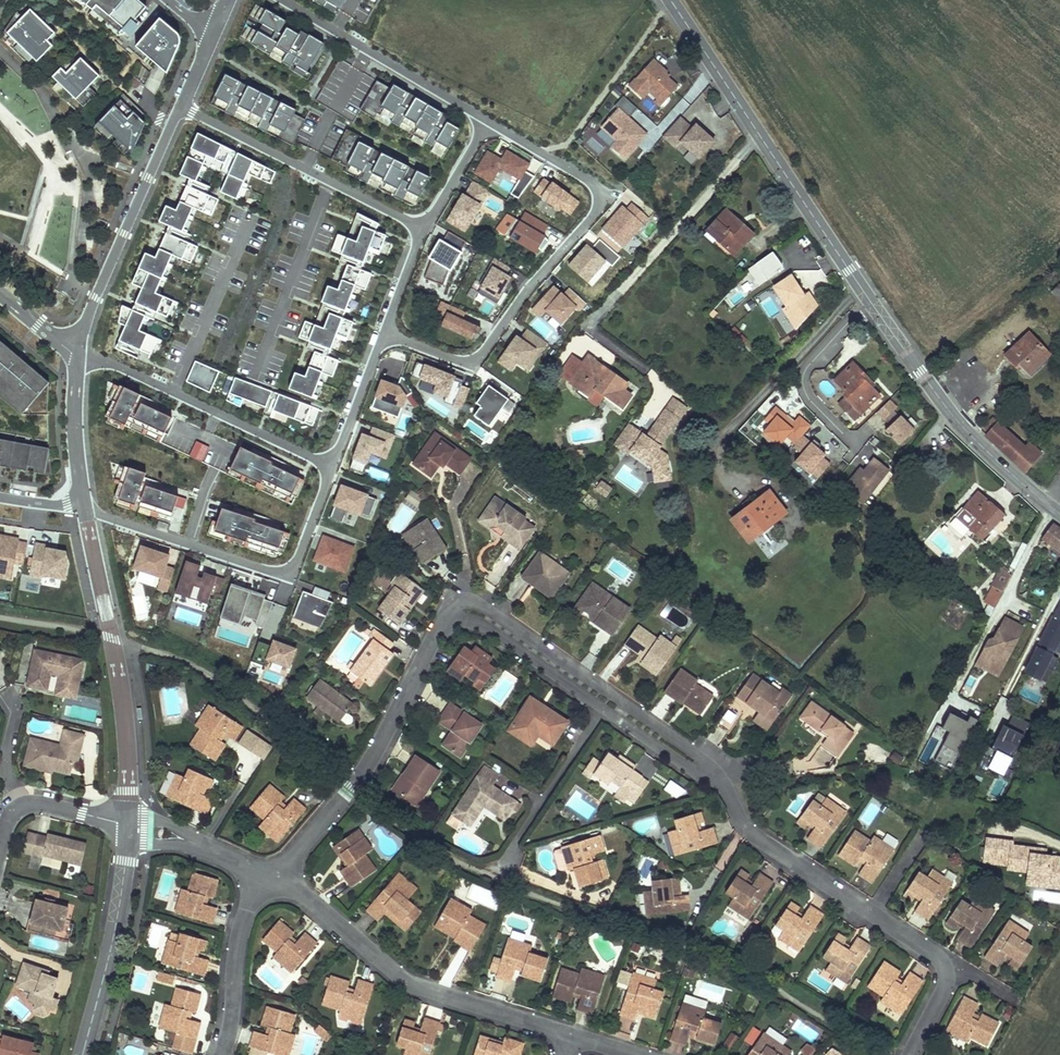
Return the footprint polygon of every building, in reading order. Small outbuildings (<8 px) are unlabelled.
[(83,10),(87,5),(92,10),(88,14),(118,40),(132,24),(147,7),(138,0),(71,0),(83,10)] [(325,0),(317,0),(316,2),(338,15),(341,10),(347,0),(326,0),(326,1),(325,0)] [(240,37),(246,41),(253,29),(278,43),(287,27),(284,25),(279,34),(254,19),(261,6),(255,4),(240,37)] [(286,21),(261,6),(254,19),(279,34),(284,25),(286,21)] [(55,33),(30,9),(22,17),(18,22),(14,17),(5,31),(37,62),(50,48),(45,43),(55,33)] [(17,12),(14,17),(18,22),(22,17),(17,12)] [(179,45),(180,37),(176,32),(160,18),(136,47),(153,62),(157,57),(170,67),(179,45)] [(138,28),(132,24),(118,40),(124,45),(138,28)] [(300,35),(287,27),(278,43),(272,52),(285,59),(300,35)] [(278,43),(253,29),(246,41),(270,55),(272,52),(278,43)] [(307,39),(300,35),(285,59),(292,64),(307,39)] [(324,43),(309,35),(292,64),(307,72),(324,43)] [(282,65),(285,59),(272,52),(270,55),(269,57),(282,65)] [(157,57),(153,62),(167,73),(170,67),(157,57)] [(100,76),(81,58),(73,66),(66,73),(61,68),(53,77),(84,107),(97,94),(89,86),(100,76)] [(654,60),(630,86),(644,98),(650,91),(659,99),(662,95),(667,100),(679,87),(669,78),(666,76),(667,74),(669,73),(654,60)] [(73,66),(68,61),(61,68),(66,73),(73,66)] [(307,72),(292,64),(289,69),(304,77),(307,72)] [(241,82),(225,74),(210,104),(226,112),(241,82)] [(393,90),(377,81),(361,110),(374,118),(377,114),(391,122),(400,127),(402,122),(413,129),(411,133),(425,142),(423,147),(430,151),(433,146),(445,154),(460,129),(447,122),(440,133),(433,129),(442,113),(443,113),(416,97),(415,98),(406,113),(399,109),(408,94),(396,87),(393,90)] [(248,86),(241,82),(226,112),(233,116),(235,111),(248,86)] [(274,99),(248,86),(235,111),(261,124),(273,99),(274,99)] [(415,98),(408,94),(399,109),(406,113),(415,98)] [(659,99),(656,102),(661,106),(667,100),(662,95),(659,99)] [(638,108),(624,96),(615,105),(618,108),(602,127),(617,140),(612,147),(625,159),(648,134),(630,118),(638,108)] [(121,99),(99,122),(132,153),(145,123),(140,118),(144,114),(130,100),(126,104),(121,99)] [(281,103),(273,99),(261,124),(258,129),(266,132),(281,103)] [(297,110),(281,102),(281,103),(266,132),(293,146),(295,141),(306,120),(295,114),(297,110)] [(261,124),(235,111),(233,116),(258,129),(261,124)] [(450,117),(442,113),(433,129),(440,133),(447,122),(450,117)] [(391,122),(377,114),(374,118),(389,126),(391,122)] [(693,129),(681,117),(664,136),(677,148),(681,142),(699,158),(715,141),(697,125),(693,129)] [(413,129),(402,122),(400,127),(411,133),(413,129)] [(617,140),(602,127),(596,133),(612,147),(617,140)] [(361,137),(346,130),(331,159),(331,160),(346,167),(343,172),(359,180),(374,150),(359,142),(361,137)] [(423,147),(425,142),(411,133),(408,138),(423,147)] [(587,138),(583,134),(577,141),(581,144),(587,138)] [(198,137),(191,152),(215,162),(221,147),(198,137)] [(433,146),(430,151),(442,158),(445,154),(433,146)] [(221,147),(215,162),(224,166),(230,151),(221,147)] [(381,154),(374,150),(359,180),(366,183),(368,180),(381,154)] [(489,151),(476,172),(491,181),(501,166),(520,178),(511,193),(519,198),(535,176),(526,170),(530,164),(508,151),(503,160),(489,151)] [(409,167),(381,153),(381,154),(368,180),(380,186),(379,190),(394,197),(409,167)] [(238,156),(221,194),(236,200),(247,175),(253,162),(238,156)] [(181,176),(196,183),(204,165),(188,158),(181,176)] [(266,168),(253,162),(247,175),(261,181),(261,180),(266,168)] [(416,171),(409,167),(394,197),(401,201),(404,197),(416,171)] [(276,172),(266,168),(261,180),(271,184),(276,172)] [(429,178),(416,171),(404,197),(417,203),(429,178)] [(536,192),(544,198),(554,184),(546,178),(536,192)] [(380,186),(368,180),(366,183),(379,190),(380,186)] [(448,223),(465,233),(489,191),(472,182),(448,223)] [(572,218),(583,203),(555,183),(554,184),(544,198),(572,218)] [(188,188),(181,204),(192,209),(211,217),(218,201),(188,188)] [(510,195),(507,200),(514,204),(518,200),(510,195)] [(417,203),(404,197),(401,201),(408,205),(415,206),(417,203)] [(649,217),(633,203),(628,209),(624,205),(614,216),(616,218),(612,222),(610,221),(603,229),(623,247),(649,217)] [(169,229),(181,234),(192,209),(181,204),(177,213),(166,209),(160,225),(169,229)] [(754,234),(727,209),(708,230),(734,255),(754,234)] [(549,225),(526,211),(510,237),(537,252),(546,236),(543,234),(549,225)] [(358,214),(355,223),(358,224),(363,226),(376,231),(379,224),(358,214)] [(358,224),(355,223),(349,238),(353,239),(358,224)] [(339,234),(333,250),(343,254),(365,262),(369,251),(380,255),(387,235),(376,231),(363,226),(358,241),(353,239),(349,238),(339,234)] [(734,255),(708,230),(704,235),(730,259),(734,255)] [(466,241),(449,231),(443,241),(440,239),(434,250),(439,253),(436,258),(433,257),(425,278),(443,285),(451,264),(449,264),(454,252),(458,255),(466,241)] [(167,235),(160,252),(171,257),(190,265),(197,248),(167,235)] [(614,265),(621,256),(599,239),(592,247),(614,265)] [(607,263),(587,247),(570,267),(589,284),(607,263)] [(439,253),(434,250),(429,257),(432,259),(433,257),(436,258),(439,253)] [(782,266),(773,251),(750,267),(749,269),(760,285),(779,272),(777,269),(782,266)] [(148,277),(161,282),(171,257),(160,252),(156,261),(146,257),(139,273),(148,277)] [(365,262),(343,254),(341,262),(349,265),(362,270),(365,262)] [(507,274),(511,267),(495,257),(480,282),(484,284),(479,292),(498,303),(504,292),(502,291),(506,285),(507,286),(512,278),(507,274)] [(330,287),(324,303),(326,304),(346,311),(350,313),(351,310),(347,308),(351,298),(355,299),(356,296),(352,294),(356,286),(366,290),(372,274),(362,270),(349,265),(339,290),(330,287)] [(804,295),(791,276),(775,287),(787,306),(804,295)] [(161,282),(148,277),(135,307),(156,316),(162,301),(154,297),(161,282)] [(551,289),(532,309),(541,317),(547,310),(553,316),(555,314),(562,322),(576,306),(580,310),(587,302),(570,288),(564,295),(558,289),(555,293),(551,289)] [(482,311),(489,315),(495,304),(487,300),(482,311)] [(326,304),(323,311),(327,312),(332,314),(343,318),(346,311),(326,304)] [(541,317),(555,329),(562,322),(555,314),(553,316),(547,310),(541,317)] [(323,311),(317,326),(321,327),(327,312),(323,311)] [(451,312),(444,326),(476,341),(482,327),(451,312)] [(145,319),(133,314),(120,344),(140,353),(147,338),(138,334),(145,319)] [(312,342),(332,350),(336,338),(347,342),(354,322),(343,318),(332,314),(326,329),(321,327),(317,326),(307,322),(301,338),(312,342)] [(548,342),(528,329),(522,338),(517,335),(499,360),(511,369),(517,360),(524,365),(530,357),(535,361),(548,342)] [(1049,354),(1029,333),(1006,354),(1015,364),(1018,360),(1023,365),(1022,366),(1029,374),(1049,354)] [(737,342),(728,334),(725,338),(733,346),(737,342)] [(39,372),(3,342),(0,345),(0,394),(23,413),(48,384),(37,375),(39,372)] [(312,342),(309,349),(316,351),(329,356),(332,350),(312,342)] [(296,372),(290,389),(318,399),(319,396),(315,394),(319,384),(323,386),(324,382),(320,381),(323,373),(334,377),(340,360),(329,356),(316,351),(307,376),(296,372)] [(583,364),(573,356),(559,376),(570,383),(583,364)] [(629,383),(589,356),(583,364),(570,383),(589,397),(596,388),(605,395),(624,408),(632,395),(624,390),(629,383)] [(535,361),(530,357),(524,365),(529,369),(535,361)] [(1018,360),(1015,364),(1019,369),(1022,366),(1023,365),(1018,360)] [(210,393),(219,372),(196,362),(186,382),(210,393)] [(871,381),(854,363),(836,380),(850,395),(840,404),(855,419),(864,410),(875,400),(879,396),(871,387),(868,384),(871,381)] [(463,381),(417,364),(412,377),(419,380),(416,389),(463,407),(470,389),(461,386),(463,381)] [(39,372),(37,375),(48,384),(50,381),(39,372)] [(666,378),(660,373),(657,378),(663,383),(666,378)] [(383,383),(372,410),(398,419),(407,397),(412,393),(401,378),(397,388),(383,383)] [(271,393),(235,380),(229,396),(265,409),(271,393)] [(105,404),(110,406),(119,387),(107,381),(105,404)] [(491,382),(477,403),(482,406),(478,411),(493,421),(500,411),(498,410),(504,401),(506,403),(511,396),(491,382)] [(140,394),(120,385),(119,387),(110,406),(106,416),(109,417),(125,425),(126,424),(140,394)] [(605,395),(596,388),(589,397),(599,404),(605,395)] [(140,394),(126,424),(130,426),(132,422),(141,403),(166,415),(169,408),(140,394)] [(318,410),(280,397),(274,414),(313,426),(318,410)] [(433,398),(429,402),(444,415),(448,410),(433,398)] [(687,408),(673,398),(665,409),(679,419),(687,408)] [(879,404),(875,400),(864,410),(868,414),(879,404)] [(902,416),(901,418),(895,411),(898,408),(891,400),(878,412),(891,426),(887,430),(900,444),(915,430),(902,416)] [(500,411),(506,403),(504,401),(498,410),(500,411)] [(141,403),(132,422),(163,437),(172,418),(166,415),(141,403)] [(764,419),(771,425),(764,432),(779,446),(787,437),(795,445),(812,426),(800,416),(790,427),(779,417),(784,411),(777,405),(764,419)] [(679,419),(665,409),(649,433),(646,436),(639,431),(628,423),(614,443),(619,446),(627,449),(629,450),(652,466),(653,472),(669,469),(666,455),(657,449),(679,419)] [(109,417),(106,422),(123,430),(125,425),(109,417)] [(1027,448),(993,419),(985,427),(989,431),(986,434),(1027,471),(1044,451),(1041,448),(1039,449),(1031,443),(1027,448)] [(163,437),(132,422),(130,426),(129,427),(161,442),(163,437)] [(370,475),(377,456),(390,461),(400,436),(376,427),(373,437),(366,434),(353,468),(370,475)] [(649,433),(641,428),(639,431),(646,436),(649,433)] [(472,458),(437,432),(416,462),(432,474),(441,463),(447,461),(462,472),(472,458)] [(796,463),(811,475),(812,473),(819,479),(831,463),(825,458),(827,455),(804,436),(795,447),(803,454),(796,463)] [(49,448),(0,439),(0,460),(2,461),(1,466),(27,471),(29,466),(36,467),(35,472),(52,475),(49,448)] [(190,456),(202,462),(209,447),(197,441),(190,456)] [(251,452),(241,447),(230,469),(291,498),(292,495),(300,478),(294,475),(270,464),(271,461),(251,452)] [(253,448),(251,452),(271,461),(270,464),(294,475),(297,469),(253,448)] [(863,502),(889,469),(876,458),(861,477),(859,476),(855,480),(853,478),(845,488),(863,502)] [(114,480),(120,482),(125,467),(111,462),(114,480)] [(146,473),(125,466),(125,467),(120,482),(115,498),(118,499),(135,505),(137,501),(145,477),(146,473)] [(228,474),(289,502),(291,498),(230,469),(228,474)] [(655,481),(670,479),(669,469),(653,472),(655,481)] [(174,487),(145,477),(137,501),(140,502),(146,486),(172,494),(174,487)] [(292,495),(297,497),(305,480),(300,478),(292,495)] [(609,493),(598,485),(592,493),(603,501),(609,493)] [(172,494),(146,486),(140,502),(139,506),(140,507),(171,517),(174,508),(178,496),(172,494)] [(377,500),(342,487),(330,519),(343,524),(348,510),(370,519),(377,500)] [(1005,514),(977,490),(954,516),(981,540),(1005,514)] [(785,513),(769,491),(737,516),(753,538),(763,530),(761,527),(769,521),(772,523),(785,513)] [(508,504),(497,495),(493,500),(505,508),(508,504)] [(187,499),(178,496),(174,508),(183,511),(187,499)] [(420,504),(410,497),(406,503),(417,510),(420,504)] [(118,499),(116,505),(133,510),(135,505),(118,499)] [(493,500),(479,520),(491,528),(500,526),(505,530),(504,531),(523,544),(535,527),(525,519),(527,516),(508,504),(505,508),(493,500)] [(140,507),(138,512),(170,522),(171,517),(140,507)] [(253,521),(279,530),(281,522),(234,507),(233,511),(254,519),(253,521)] [(233,511),(222,508),(217,522),(214,531),(263,548),(278,553),(279,548),(285,532),(279,530),(253,521),(254,519),(233,511)] [(424,562),(447,547),(428,517),(407,530),(417,546),(415,548),(424,562)] [(170,524),(160,520),(158,526),(168,529),(170,524)] [(261,553),(263,548),(214,531),(217,522),(212,520),(208,534),(261,553)] [(763,530),(772,523),(769,521),(761,527),(763,530)] [(1052,524),(1042,538),(1059,551),(1059,529),(1052,524)] [(500,526),(491,528),(492,537),(502,534),(504,531),(505,530),(500,526)] [(417,546),(407,530),(403,533),(414,549),(415,548),(417,546)] [(523,544),(504,531),(502,534),(521,548),(523,544)] [(279,548),(284,550),(290,533),(285,532),(279,548)] [(0,534),(0,576),(12,578),(15,562),(24,564),(28,543),(19,541),(20,538),(9,536),(8,539),(6,539),(7,536),(0,534)] [(355,547),(324,535),(315,560),(346,571),(355,547)] [(49,546),(36,543),(30,576),(43,578),(43,576),(65,581),(69,564),(66,552),(48,548),(49,546)] [(170,555),(142,546),(135,568),(163,577),(159,588),(168,591),(175,569),(166,566),(170,555)] [(571,572),(542,551),(524,576),(533,582),(535,579),(555,593),(571,572)] [(187,560),(176,592),(209,603),(213,591),(221,593),(226,578),(205,572),(205,574),(204,577),(198,575),(199,572),(202,565),(187,560)] [(1011,575),(1001,565),(991,585),(1002,591),(1011,575)] [(396,586),(380,609),(399,623),(410,609),(408,607),(422,587),(402,572),(393,584),(396,586)] [(555,593),(535,579),(533,582),(553,596),(555,593)] [(233,583),(232,585),(266,596),(267,594),(233,583)] [(266,596),(232,585),(224,608),(243,615),(258,620),(256,625),(264,627),(274,602),(265,598),(266,596)] [(425,589),(422,587),(408,607),(410,609),(425,589)] [(597,623),(613,634),(631,608),(616,597),(614,600),(604,593),(607,590),(601,587),(590,589),(583,599),(584,608),(591,613),(595,611),(602,617),(597,623)] [(616,597),(607,590),(604,593),(614,600),(616,597)] [(334,604),(303,592),(294,617),(325,628),(334,604)] [(583,599),(576,608),(597,623),(602,617),(595,611),(591,613),(584,608),(583,599)] [(1040,641),(1048,645),(1045,650),(1038,646),(1025,670),(1039,677),(1046,665),(1053,668),(1059,657),(1052,653),(1055,648),(1059,651),(1059,602),(1040,641)] [(243,615),(224,608),(221,617),(240,624),(243,615)] [(322,637),(325,628),(294,617),(291,626),(322,637)] [(1023,626),(1007,619),(1001,630),(999,629),(991,647),(985,648),(981,657),(985,669),(998,665),(1003,653),(1009,656),(1023,626)] [(659,639),(639,625),(627,643),(643,654),(646,656),(643,660),(651,666),(655,661),(663,666),(683,639),(678,635),(673,642),(662,634),(659,639)] [(374,630),(369,626),(365,632),(370,635),(374,630)] [(375,638),(356,664),(365,670),(360,677),(372,685),(383,671),(379,668),(383,663),(386,666),(395,654),(389,650),(395,642),(375,628),(374,630),(370,635),(375,638)] [(991,647),(994,638),(989,640),(985,648),(991,647)] [(260,640),(252,660),(266,665),(268,659),(290,667),(297,648),(275,640),(273,645),(260,640)] [(472,650),(465,645),(449,669),(463,679),(467,674),(477,681),(483,672),(491,677),(497,667),(491,663),(494,657),(483,649),(479,655),(472,650)] [(483,649),(476,645),(472,650),(479,655),(483,649)] [(87,659),(38,648),(31,677),(45,680),(48,668),(54,669),(63,671),(70,673),(66,691),(79,693),(87,659)] [(985,669),(981,657),(977,665),(985,669)] [(651,666),(643,660),(641,663),(657,674),(663,666),(655,661),(651,666)] [(273,663),(271,669),(281,673),(283,666),(273,663)] [(365,670),(356,664),(352,671),(360,677),(365,670)] [(1053,668),(1046,665),(1039,677),(1047,681),(1053,668)] [(699,679),(682,667),(666,690),(684,703),(684,702),(702,714),(715,695),(697,682),(699,679)] [(45,680),(31,677),(30,684),(50,688),(54,669),(48,668),(45,680)] [(66,691),(70,673),(63,671),(58,693),(78,697),(79,693),(66,691)] [(268,671),(265,679),(281,684),(284,676),(268,671)] [(477,681),(475,684),(483,689),(491,677),(483,672),(477,681)] [(753,674),(737,696),(759,712),(756,716),(770,726),(793,695),(783,688),(780,693),(753,674)] [(354,704),(322,679),(309,696),(342,721),(354,704)] [(540,700),(532,695),(510,730),(522,737),(525,733),(536,740),(539,734),(554,743),(569,719),(548,705),(545,708),(538,704),(540,700)] [(819,705),(812,700),(801,716),(805,719),(811,711),(814,712),(819,705)] [(463,755),(485,723),(453,701),(444,715),(458,725),(454,729),(459,732),(449,745),(463,755)] [(202,727),(191,744),(215,759),(226,743),(221,740),(217,738),(222,731),(225,733),(234,739),(243,725),(209,704),(197,724),(202,727)] [(744,713),(732,704),(717,725),(729,734),(744,713)] [(828,736),(823,743),(838,753),(854,731),(819,705),(814,712),(811,711),(805,719),(821,730),(823,727),(831,732),(828,736)] [(950,731),(937,761),(955,768),(977,719),(970,716),(968,721),(950,713),(943,729),(950,731)] [(1029,722),(1013,713),(1005,728),(1003,727),(993,748),(987,745),(976,767),(986,772),(990,764),(1004,771),(1011,757),(1009,756),(1011,752),(1013,753),(1029,722)] [(458,725),(444,715),(441,719),(454,729),(458,725)] [(770,726),(756,716),(753,721),(767,731),(770,726)] [(1044,721),(1038,718),(1035,724),(1041,728),(1044,721)] [(831,732),(823,727),(821,730),(828,736),(831,732)] [(459,732),(454,729),(445,743),(449,745),(459,732)] [(61,746),(32,739),(23,767),(46,773),(48,765),(70,770),(72,762),(75,752),(80,753),(84,735),(65,730),(61,746)] [(222,731),(217,738),(221,740),(225,733),(222,731)] [(249,732),(241,743),(264,759),(272,748),(249,732)] [(536,740),(525,733),(522,737),(533,744),(536,740)] [(927,764),(941,740),(933,735),(919,760),(927,764)] [(823,747),(810,762),(820,771),(834,756),(823,747)] [(617,757),(610,751),(602,762),(595,772),(610,783),(612,780),(621,786),(619,789),(630,797),(645,775),(635,768),(637,765),(627,758),(624,761),(617,757)] [(627,758),(620,753),(617,757),(624,761),(627,758)] [(420,804),(443,770),(418,754),(406,773),(410,775),(399,790),(420,804)] [(602,762),(594,756),(583,772),(591,777),(595,772),(602,762)] [(70,770),(48,765),(46,773),(51,774),(52,772),(69,776),(70,770)] [(501,774),(486,765),(455,813),(449,821),(459,828),(465,820),(473,825),(487,805),(507,818),(519,800),(494,784),(501,774)] [(175,773),(165,796),(205,813),(212,799),(202,794),(198,793),(201,786),(205,787),(208,789),(213,779),(188,768),(184,777),(175,773)] [(410,775),(406,773),(396,788),(399,790),(410,775)] [(966,781),(961,778),(958,785),(963,787),(966,781)] [(284,796),(269,783),(249,806),(264,818),(258,825),(269,835),(275,828),(283,835),(306,807),(294,797),(285,806),(283,809),(277,804),(280,801),(284,796)] [(820,848),(846,812),(825,797),(820,805),(812,799),(797,822),(805,828),(807,825),(810,821),(816,825),(813,828),(806,838),(820,848)] [(705,821),(701,810),(675,818),(678,828),(669,831),(676,855),(718,841),(713,826),(702,829),(698,830),(696,823),(700,822),(705,821)] [(275,828),(269,835),(277,842),(283,835),(275,828)] [(358,829),(351,835),(356,843),(364,837),(358,829)] [(871,840),(854,830),(838,855),(854,865),(858,860),(860,857),(867,861),(864,865),(858,874),(872,883),(894,849),(874,836),(871,840)] [(90,844),(52,834),(52,837),(41,835),(36,855),(46,858),(47,855),(85,865),(90,844)] [(341,871),(353,888),(377,871),(366,855),(373,850),(364,837),(356,843),(351,835),(334,847),(340,855),(343,853),(351,864),(348,866),(341,871)] [(553,853),(558,869),(561,871),(568,869),(568,870),(574,869),(579,887),(608,878),(602,859),(595,861),(592,862),(589,855),(593,854),(604,850),(599,835),(561,847),(561,848),(555,850),(553,853)] [(986,840),(984,865),(1009,867),(1008,871),(1028,873),(1028,876),(1049,878),(1048,882),(1059,883),(1059,858),(1045,856),(1036,855),(1037,849),(1011,847),(1011,843),(986,840)] [(343,853),(340,855),(348,866),(351,864),(343,853)] [(867,861),(860,857),(858,860),(864,865),(867,861)] [(748,875),(740,869),(726,892),(734,898),(728,906),(748,920),(773,883),(760,874),(754,882),(751,886),(744,882),(747,877),(748,875)] [(927,920),(952,883),(930,869),(925,876),(918,872),(902,894),(912,900),(914,897),(916,894),(923,898),(920,902),(914,911),(927,920)] [(183,888),(176,910),(212,922),(217,908),(206,904),(202,903),(204,896),(209,898),(212,899),(218,879),(194,871),(188,889),(183,888)] [(398,872),(394,876),(414,893),(417,888),(398,872)] [(394,876),(366,910),(378,920),(385,913),(388,909),(398,916),(394,921),(406,931),(422,912),(407,899),(414,893),(394,876)] [(1048,882),(1049,878),(1028,876),(1027,885),(1059,888),(1059,883),(1048,882)] [(681,888),(679,877),(651,881),(653,891),(643,892),(647,917),(691,911),(689,894),(677,896),(673,897),(672,889),(676,888),(681,888)] [(754,882),(747,877),(744,882),(751,886),(754,882)] [(494,908),(500,894),(473,883),(467,897),(494,908)] [(923,898),(916,894),(914,897),(920,902),(923,898)] [(454,940),(471,949),(486,924),(469,915),(472,909),(451,897),(439,918),(459,931),(455,937),(454,940)] [(971,948),(995,911),(974,897),(969,905),(961,900),(945,923),(954,929),(957,925),(959,922),(965,926),(963,929),(957,939),(971,948)] [(37,899),(31,923),(63,931),(69,908),(54,904),(45,901),(37,899)] [(799,907),(791,902),(775,925),(784,931),(778,939),(798,952),(823,915),(810,906),(804,915),(801,919),(794,914),(797,911),(799,907)] [(388,909),(385,913),(394,921),(398,916),(388,909)] [(804,915),(797,911),(794,914),(801,919),(804,915)] [(296,931),(281,917),(262,937),(277,951),(273,955),(291,972),(317,943),(305,932),(297,940),(294,943),(289,938),(292,935),(296,931)] [(459,931),(439,918),(435,925),(455,937),(459,931)] [(1029,934),(1009,920),(984,957),(997,966),(1003,957),(1006,954),(1013,958),(1010,961),(1008,965),(1017,971),(1033,947),(1024,941),(1029,934)] [(169,940),(162,963),(205,976),(209,960),(199,957),(195,956),(197,948),(201,949),(204,950),(207,940),(180,932),(177,942),(169,940)] [(830,961),(825,970),(845,984),(870,947),(856,938),(851,946),(848,950),(841,946),(844,941),(846,938),(838,933),(823,956),(830,961)] [(292,935),(289,938),(294,943),(297,940),(292,935)] [(532,944),(509,937),(497,974),(512,979),(515,969),(516,965),(523,967),(522,972),(521,975),(540,982),(548,957),(530,951),(532,944)] [(851,946),(844,941),(841,946),(848,950),(851,946)] [(900,972),(883,961),(867,986),(883,996),(880,1001),(901,1015),(923,981),(909,972),(904,981),(901,985),(894,981),(897,977),(900,972)] [(41,972),(43,968),(26,963),(19,985),(33,989),(30,1000),(38,1003),(37,1008),(38,1011),(45,1014),(49,1012),(51,1007),(56,1009),(59,998),(53,996),(59,978),(49,975),(41,972)] [(579,975),(561,969),(552,997),(571,1003),(573,997),(574,993),(582,995),(580,999),(577,1010),(593,1015),(605,976),(581,968),(579,975)] [(170,983),(173,975),(157,970),(155,979),(170,983)] [(657,979),(633,972),(619,1014),(635,1019),(638,1009),(640,1004),(648,1007),(646,1011),(645,1015),(655,1018),(664,991),(654,988),(657,979)] [(339,1015),(363,1022),(374,984),(359,979),(355,990),(354,994),(347,991),(348,987),(350,981),(331,975),(322,1003),(341,1009),(339,1015)] [(904,981),(897,977),(894,981),(901,985),(904,981)] [(311,982),(306,978),(301,983),(307,988),(311,982)] [(165,1003),(158,1027),(195,1037),(200,1022),(189,1019),(185,1018),(187,1011),(191,1012),(195,1013),(201,994),(177,987),(171,1005),(165,1003)] [(978,1003),(963,996),(944,1030),(966,1042),(969,1037),(986,1046),(999,1024),(979,1013),(978,1016),(975,1020),(971,1017),(973,1013),(978,1003)] [(707,1009),(684,1002),(671,1039),(686,1044),(690,1033),(691,1029),(699,1031),(698,1035),(696,1040),(715,1046),(723,1022),(705,1016),(707,1009)] [(249,1054),(266,1054),(267,1051),(282,1054),(289,1054),(295,1034),(289,1032),(295,1013),(267,1005),(261,1024),(266,1025),(271,1026),(269,1033),(265,1032),(254,1030),(250,1045),(252,1046),(249,1054)] [(441,1022),(426,1017),(423,1027),(421,1032),(413,1030),(415,1025),(416,1022),(406,1019),(398,1044),(407,1047),(405,1054),(430,1054),(441,1022)] [(319,1024),(314,1031),(326,1041),(332,1035),(319,1024)] [(753,1047),(762,1032),(754,1027),(745,1042),(753,1047)] [(743,1036),(736,1030),(732,1035),(740,1041),(743,1036)] [(763,1032),(748,1054),(782,1054),(779,1053),(784,1046),(763,1032)] [(525,1043),(506,1037),(505,1042),(504,1045),(490,1041),(491,1037),(481,1034),(475,1054),(479,1054),(521,1054),(525,1043)] [(32,1051),(34,1043),(3,1035),(2,1040),(0,1039),(0,1054),(31,1054),(32,1051)] [(732,1035),(726,1044),(734,1049),(740,1041),(732,1035)] [(801,1051),(804,1054),(810,1054),(814,1052),(808,1044),(801,1051)]
